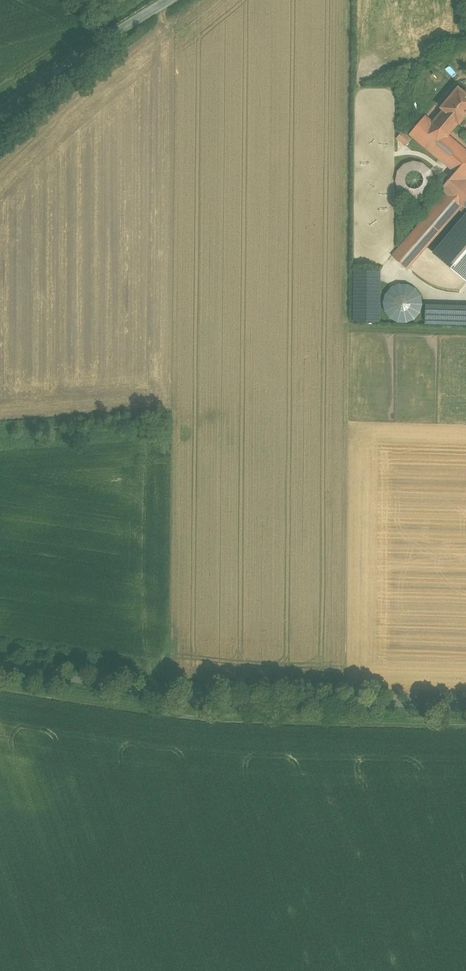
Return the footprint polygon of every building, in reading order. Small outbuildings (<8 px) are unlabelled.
[(459,87),(442,108),(444,109),(433,122),(448,136),(459,123),(460,123),(465,117),(465,91),(465,92),(459,87)] [(425,116),(410,134),(456,172),(451,178),(442,188),(448,193),(395,253),(393,256),(400,263),(407,269),(462,206),(465,209),(465,180),(465,179),(465,178),(465,174),(460,168),(465,161),(465,151),(448,136),(433,122),(425,116)] [(397,138),(406,146),(412,138),(404,130),(397,138)] [(414,161),(405,164),(398,172),(396,181),(399,190),(407,196),(416,198),(425,195),(431,188),(433,179),(431,170),(423,163),(414,161)] [(435,254),(465,280),(465,217),(435,254)] [(380,271),(355,271),(355,322),(380,322),(380,271)] [(402,287),(393,290),(386,297),(385,306),(388,315),(395,322),(404,324),(413,321),(420,313),(422,304),(419,295),(411,288),(402,287)] [(426,305),(426,322),(465,323),(465,306),(426,305)]
